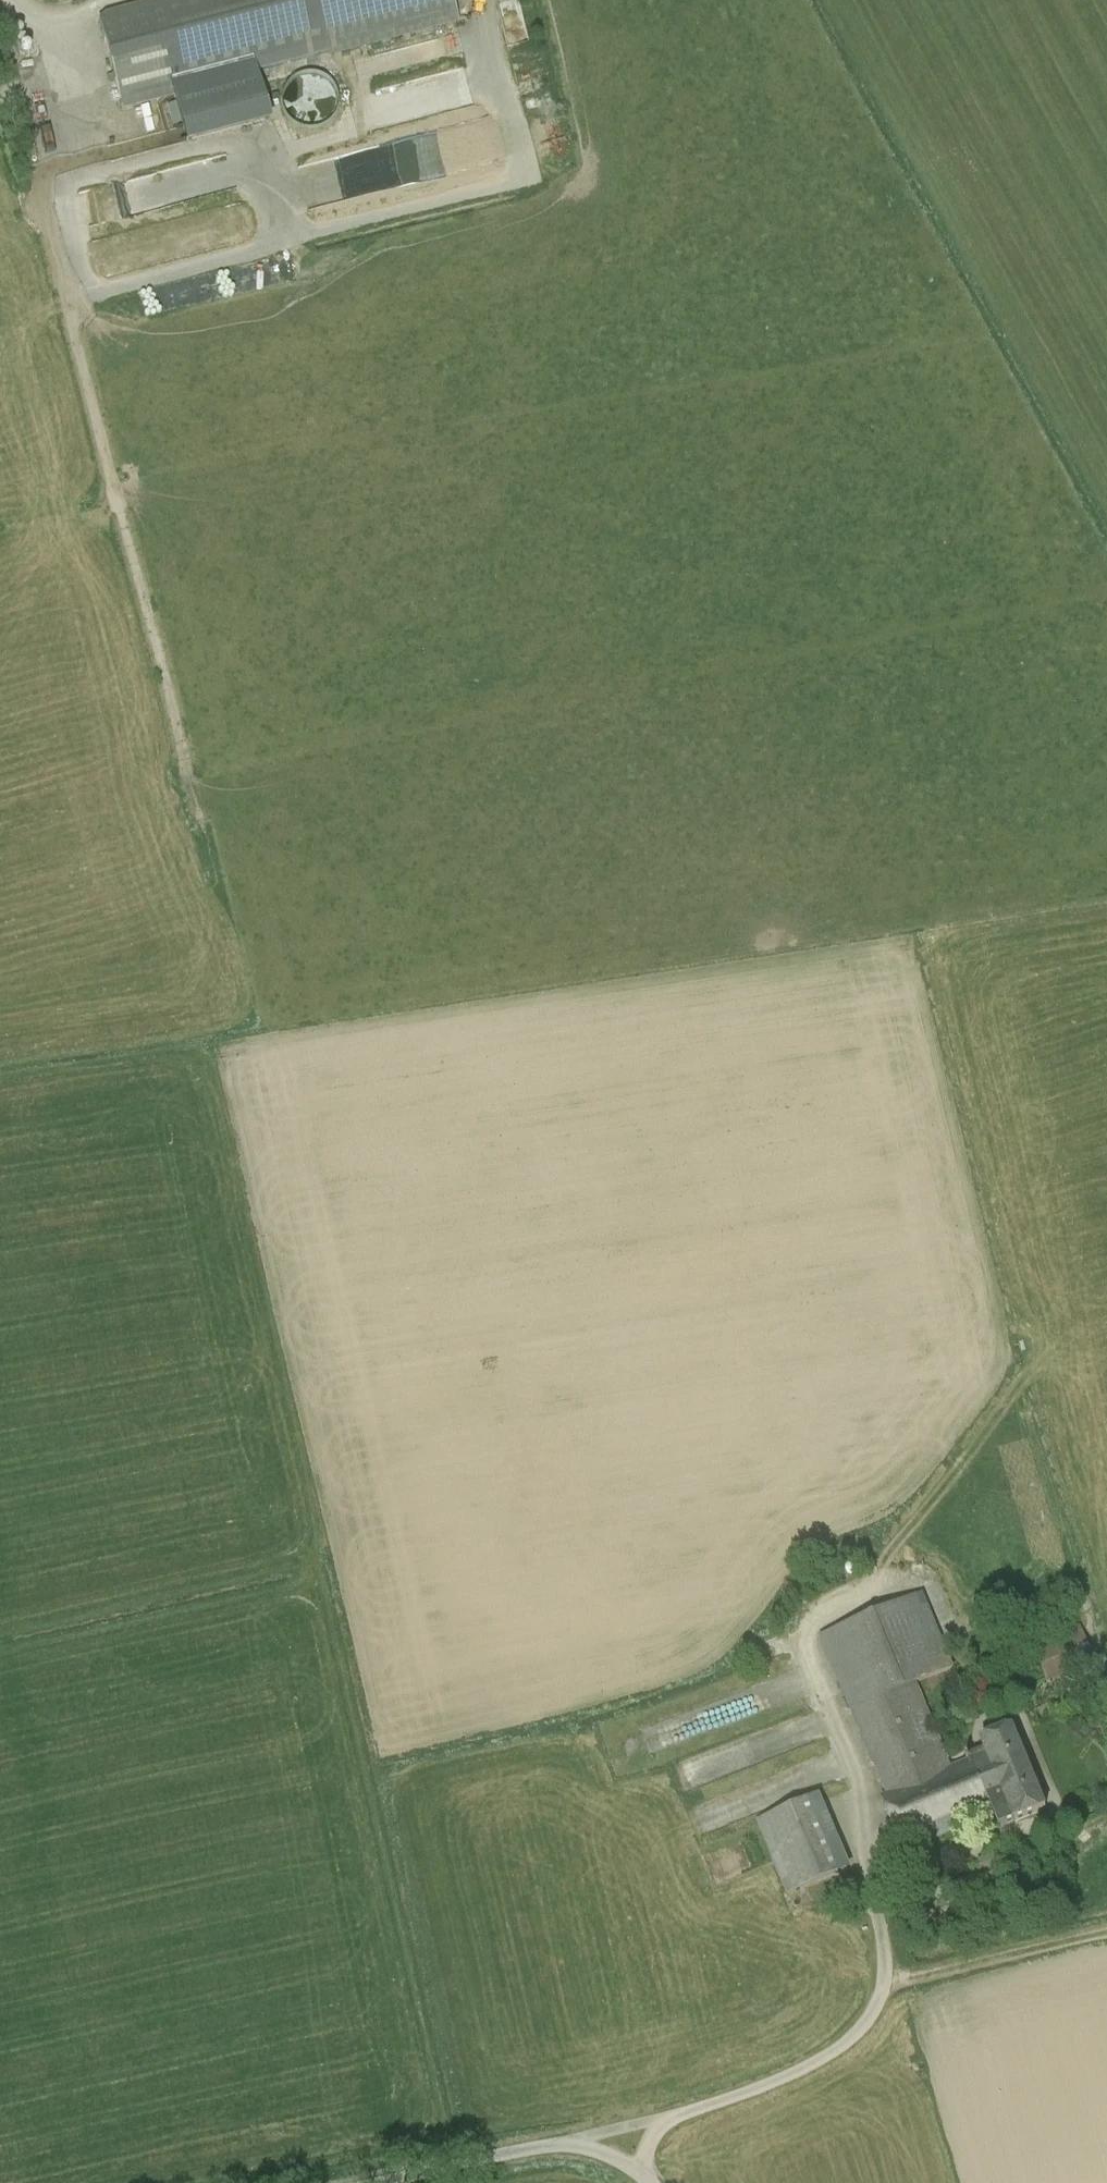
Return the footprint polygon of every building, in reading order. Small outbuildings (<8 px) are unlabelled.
[(105,14),(97,22),(120,108),(333,53),(334,57),(457,24),(451,0),(158,0),(105,14)] [(133,231),(92,242),(100,270),(140,260),(133,231)] [(985,1755),(953,1768),(917,1685),(954,1669),(923,1593),(818,1637),(886,1796),(882,1798),(905,1853),(994,1815),(1000,1829),(1046,1810),(1012,1728),(980,1741),(985,1755)] [(1080,1625),(1031,1647),(1047,1681),(1095,1660),(1080,1625)] [(810,1799),(755,1823),(786,1897),(840,1874),(810,1799)]
